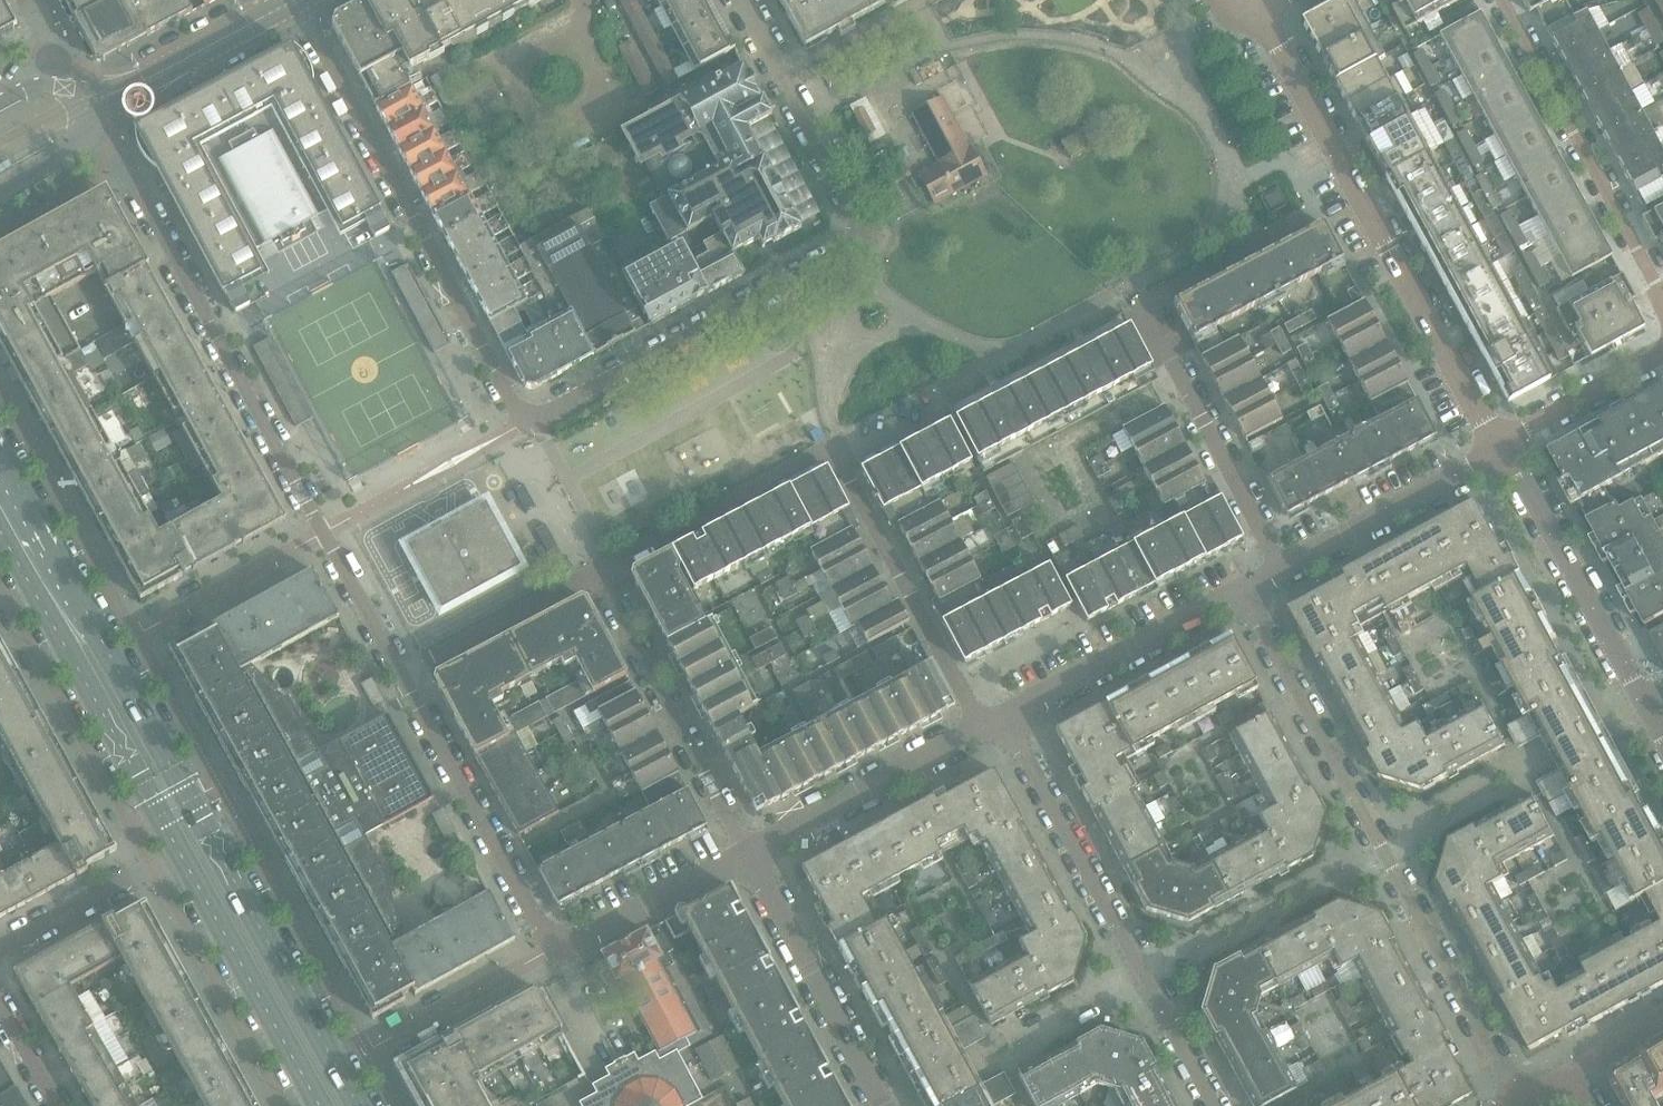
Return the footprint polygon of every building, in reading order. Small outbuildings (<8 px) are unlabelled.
[(16,27),(1,0),(0,0),(0,36),(16,27)] [(141,0),(63,0),(94,58),(96,60),(99,61),(102,60),(157,31),(141,0)] [(185,0),(141,0),(157,31),(192,12),(185,0)] [(525,3),(532,0),(366,0),(334,17),(331,25),(374,106),(375,105),(375,106),(410,88),(400,69),(407,66),(408,68),(525,3)] [(635,0),(620,0),(632,21),(643,15),(635,0)] [(708,0),(663,0),(683,37),(700,68),(735,50),(708,0)] [(779,2),(802,44),(822,33),(824,37),(839,29),(837,26),(846,22),(848,24),(869,12),(862,0),(782,0),(779,2)] [(869,12),(891,1),(891,0),(862,0),(869,12)] [(1300,21),(1321,58),(1371,31),(1354,0),(1339,0),(1300,21)] [(1397,2),(1391,6),(1404,30),(1459,0),(1395,0),(1397,2)] [(1528,12),(1551,0),(1522,0),(1528,12)] [(1586,9),(1574,16),(1565,0),(1561,0),(1537,14),(1558,53),(1598,32),(1586,9)] [(1658,10),(1662,7),(1662,0),(1653,0),(1658,10)] [(1491,33),(1479,12),(1473,2),(1449,15),(1455,26),(1438,35),(1450,56),(1491,33)] [(1655,24),(1647,10),(1638,15),(1646,29),(1655,24)] [(654,36),(643,15),(632,21),(643,42),(654,36)] [(1655,24),(1646,29),(1655,46),(1662,42),(1662,39),(1655,24)] [(1570,73),(1609,52),(1617,47),(1606,27),(1598,32),(1558,53),(1570,73)] [(1371,31),(1321,58),(1333,82),(1374,60),(1384,55),(1371,31)] [(1460,76),(1502,53),(1491,33),(1450,56),(1460,76)] [(666,57),(654,36),(643,42),(655,64),(666,57)] [(657,90),(630,40),(619,46),(646,96),(657,90)] [(389,230),(315,92),(313,87),(313,83),(312,74),(309,66),(304,58),(298,51),(290,45),(135,128),(135,133),(136,142),(139,150),(143,158),(149,165),(158,171),(234,313),(250,305),(239,285),(260,274),(249,253),(270,242),(277,255),(317,233),(310,221),(331,209),(342,230),(363,218),(374,238),(389,230)] [(1429,66),(1421,50),(1413,54),(1422,70),(1429,66)] [(1580,93),(1620,72),(1609,52),(1570,73),(1580,93)] [(1471,96),(1513,73),(1502,53),(1460,76),(1471,96)] [(678,79),(666,57),(655,64),(666,85),(678,79)] [(1333,82),(1345,103),(1386,81),(1374,60),(1333,82)] [(800,228),(746,128),(771,115),(744,65),(742,66),(741,65),(741,66),(738,68),(739,70),(734,73),(732,71),(727,74),(728,76),(718,82),(717,79),(713,81),(715,83),(709,87),(707,84),(703,86),(705,89),(693,95),(692,93),(620,130),(637,162),(635,163),(637,167),(639,166),(641,168),(643,167),(642,165),(643,164),(662,199),(649,206),(668,242),(676,239),(680,246),(679,246),(684,256),(702,246),(703,248),(721,238),(723,237),(731,253),(758,239),(762,247),(772,242),(773,243),(800,228)] [(1438,82),(1429,66),(1422,70),(1430,87),(1438,82)] [(1592,114),(1631,92),(1620,72),(1580,93),(1592,114)] [(1482,116),(1524,93),(1513,73),(1471,96),(1482,116)] [(1394,76),(1386,81),(1345,103),(1355,122),(1396,100),(1404,96),(1394,76)] [(422,109),(436,102),(429,90),(415,97),(410,88),(375,106),(387,128),(422,109)] [(1452,107),(1442,90),(1434,95),(1443,112),(1452,107)] [(1602,133),(1641,112),(1631,92),(1592,114),(1602,133)] [(1493,136),(1534,113),(1524,93),(1482,116),(1493,136)] [(1396,100),(1355,122),(1365,141),(1414,113),(1404,96),(1396,100)] [(986,175),(970,146),(968,147),(941,97),(911,113),(938,163),(918,174),(934,204),(986,175)] [(1460,122),(1452,107),(1443,112),(1452,127),(1460,122)] [(434,131),(448,123),(441,111),(427,119),(422,109),(387,128),(398,150),(434,131)] [(1385,177),(1426,155),(1436,149),(1426,131),(1416,112),(1414,113),(1365,141),(1375,158),(1385,177)] [(1613,153),(1652,132),(1641,112),(1602,133),(1613,153)] [(1504,157),(1546,134),(1534,113),(1493,136),(1504,157)] [(1449,130),(1445,122),(1435,127),(1439,136),(1449,130)] [(1453,139),(1449,130),(1439,136),(1443,144),(1453,139)] [(1473,147),(1464,130),(1456,135),(1465,151),(1473,147)] [(444,152),(459,144),(452,132),(438,140),(434,131),(398,150),(409,170),(444,152)] [(1623,172),(1662,150),(1652,132),(1613,153),(1623,172)] [(1515,177),(1557,155),(1546,134),(1504,157),(1515,177)] [(1458,148),(1453,139),(1443,144),(1449,153),(1458,148)] [(1490,154),(1483,141),(1473,147),(1465,151),(1473,167),(1482,162),(1480,159),(1490,154)] [(1463,157),(1458,148),(1449,153),(1454,163),(1463,157)] [(1661,179),(1662,178),(1662,152),(1662,150),(1623,172),(1644,210),(1662,200),(1662,182),(1661,179)] [(456,174),(471,165),(464,153),(449,160),(444,152),(409,170),(421,192),(456,174)] [(1549,380),(1426,155),(1385,177),(1508,402),(1549,380)] [(1526,197),(1568,174),(1557,155),(1515,177),(1526,197)] [(1468,167),(1463,157),(1454,163),(1459,172),(1467,168),(1468,167)] [(910,176),(905,166),(888,175),(894,185),(910,176)] [(1492,190),(1484,173),(1474,178),(1478,186),(1483,195),(1492,190)] [(469,194),(483,186),(476,174),(460,182),(456,174),(421,192),(432,214),(469,194)] [(1537,217),(1579,195),(1568,174),(1526,197),(1537,217)] [(1478,186),(1474,178),(1473,177),(1463,182),(1468,191),(1478,186)] [(1483,195),(1478,186),(1468,191),(1473,201),(1483,195)] [(1286,205),(1277,188),(1259,197),(1269,215),(1286,205)] [(93,274),(101,289),(141,268),(143,267),(145,268),(148,266),(105,189),(0,247),(0,345),(45,427),(87,403),(66,366),(58,370),(48,353),(56,349),(33,307),(93,274)] [(1501,205),(1492,190),(1483,195),(1488,205),(1491,210),(1501,205)] [(480,216),(495,208),(488,195),(473,203),(469,194),(432,214),(443,235),(480,216)] [(1488,205),(1483,195),(1473,201),(1479,210),(1488,205)] [(1548,237),(1590,215),(1579,195),(1537,217),(1548,237)] [(1493,214),(1491,210),(1488,205),(1479,210),(1484,220),(1493,214)] [(1640,218),(1653,242),(1659,239),(1662,247),(1662,206),(1640,218)] [(1517,228),(1508,211),(1499,216),(1509,233),(1517,228)] [(632,303),(603,250),(598,242),(600,241),(584,212),(567,221),(568,223),(537,241),(536,238),(519,247),(519,250),(524,259),(531,271),(536,281),(543,294),(546,298),(559,290),(570,311),(595,355),(645,328),(632,303)] [(1498,224),(1493,214),(1484,220),(1489,229),(1498,224)] [(1559,257),(1600,234),(1590,215),(1548,237),(1559,257)] [(492,237),(506,229),(500,217),(485,225),(480,216),(443,235),(455,256),(492,237)] [(1342,260),(1322,224),(1256,259),(1276,296),(1317,274),(1342,260)] [(1503,233),(1498,224),(1489,229),(1494,238),(1503,233)] [(1525,244),(1517,228),(1509,233),(1517,248),(1525,244)] [(1508,243),(1503,233),(1494,238),(1499,248),(1508,243)] [(1570,278),(1611,256),(1612,255),(1600,234),(1559,257),(1570,278)] [(466,278),(503,259),(519,250),(519,247),(517,248),(512,238),(497,246),(492,237),(455,256),(466,278)] [(742,274),(731,253),(723,237),(721,238),(703,248),(707,254),(695,261),(700,271),(694,274),(706,295),(743,275),(743,273),(742,274)] [(1514,252),(1508,243),(1499,248),(1504,257),(1514,252)] [(706,295),(694,274),(684,256),(679,246),(623,277),(649,326),(706,295)] [(1539,268),(1530,251),(1521,256),(1531,273),(1539,268)] [(260,343),(253,347),(296,427),(313,418),(347,482),(468,418),(433,353),(435,352),(450,344),(407,264),(390,273),(382,258),(261,322),(270,338),(268,338),(260,343)] [(515,280),(531,271),(524,259),(508,268),(503,259),(466,278),(478,300),(515,280)] [(1217,327),(1256,307),(1276,296),(1256,259),(1172,303),(1192,340),(1217,327)] [(1524,271),(1519,261),(1509,267),(1514,276),(1524,271)] [(190,349),(170,312),(146,269),(146,268),(145,268),(143,267),(141,268),(101,289),(117,317),(124,313),(135,332),(128,336),(149,372),(190,349)] [(1547,283),(1539,268),(1531,273),(1538,288),(1547,283)] [(1529,280),(1524,271),(1514,276),(1519,286),(1529,280)] [(1621,340),(1630,335),(1643,328),(1628,300),(1634,297),(1621,273),(1621,274),(1554,309),(1555,310),(1568,333),(1573,330),(1589,357),(1611,345),(1614,350),(1624,344),(1621,340)] [(490,322),(543,294),(536,281),(520,290),(515,280),(478,300),(490,322)] [(1534,290),(1529,280),(1519,286),(1524,295),(1534,290)] [(1360,296),(1356,286),(1345,292),(1350,301),(1360,296)] [(534,330),(525,335),(524,336),(546,382),(595,355),(570,311),(559,290),(546,298),(524,310),(534,330)] [(1539,299),(1534,290),(1524,295),(1529,304),(1539,299)] [(525,335),(515,315),(524,310),(546,298),(543,294),(490,322),(523,385),(524,386),(527,388),(531,389),(534,388),(546,382),(524,336),(525,335)] [(1544,309),(1539,299),(1529,304),(1534,314),(1544,309)] [(1374,321),(1363,300),(1325,320),(1336,341),(1374,321)] [(1549,318),(1544,309),(1534,314),(1539,323),(1549,318)] [(1288,334),(1315,319),(1310,311),(1283,325),(1288,334)] [(1071,426),(1151,383),(1157,380),(1122,314),(1035,360),(1071,426)] [(1554,327),(1549,318),(1539,323),(1544,333),(1554,327)] [(1347,362),(1385,341),(1374,321),(1336,341),(1347,362)] [(1217,327),(1192,340),(1201,356),(1226,343),(1217,327)] [(1559,337),(1554,327),(1544,333),(1549,342),(1559,337)] [(1284,339),(1278,328),(1269,332),(1275,343),(1284,339)] [(1237,337),(1226,343),(1201,356),(1212,378),(1248,359),(1237,337)] [(1564,346),(1559,337),(1549,342),(1554,352),(1564,346)] [(1290,350),(1284,339),(1275,343),(1281,355),(1290,350)] [(1358,382),(1395,361),(1385,341),(1347,362),(1358,382)] [(1310,355),(1305,344),(1296,349),(1302,360),(1310,355)] [(1569,356),(1564,346),(1554,352),(1559,361),(1569,356)] [(241,442),(221,405),(190,349),(149,372),(170,410),(178,405),(188,424),(181,428),(202,464),(241,442)] [(1316,367),(1310,355),(1302,360),(1308,372),(1316,367)] [(1259,379),(1248,359),(1212,378),(1223,398),(1259,379)] [(982,473),(1071,426),(1035,360),(948,406),(954,419),(982,473)] [(1406,382),(1395,361),(1358,382),(1368,402),(1406,382)] [(1305,379),(1299,369),(1291,373),(1297,384),(1305,379)] [(1270,399),(1259,379),(1223,398),(1233,418),(1270,399)] [(1312,392),(1305,379),(1297,384),(1303,396),(1312,392)] [(1416,400),(1414,396),(1406,382),(1368,402),(1378,419),(1416,400)] [(1332,395),(1326,384),(1317,389),(1323,401),(1332,395)] [(1653,395),(1662,413),(1662,389),(1653,395)] [(1338,407),(1332,395),(1323,401),(1329,411),(1338,407)] [(1653,395),(1633,405),(1630,401),(1620,406),(1623,411),(1601,422),(1617,451),(1621,448),(1635,472),(1662,457),(1662,413),(1653,395)] [(1281,420),(1270,399),(1233,418),(1245,439),(1281,420)] [(1435,436),(1416,400),(1378,419),(1349,435),(1368,472),(1435,436)] [(107,439),(87,403),(45,427),(97,520),(139,496),(118,458),(110,463),(99,444),(107,439)] [(1132,450),(1175,427),(1164,406),(1121,429),(1132,450)] [(1324,415),(1319,406),(1305,413),(1310,422),(1324,415)] [(971,464),(948,422),(901,447),(900,448),(922,490),(949,475),(971,464)] [(1617,451),(1601,422),(1581,434),(1579,429),(1569,435),(1571,439),(1549,451),(1564,478),(1558,482),(1571,506),(1613,484),(1635,472),(1621,448),(1617,451)] [(1142,468),(1184,446),(1175,427),(1132,450),(1142,468)] [(1285,516),(1368,472),(1349,435),(1266,479),(1285,516)] [(1266,446),(1261,437),(1247,444),(1252,453),(1266,446)] [(244,542),(283,521),(285,520),(261,476),(260,476),(241,442),(202,464),(222,500),(221,501),(227,513),(218,518),(212,506),(191,517),(214,559),(232,548),(233,549),(235,548),(233,546),(241,541),(243,544),(245,543),(244,542)] [(1152,488),(1195,465),(1184,446),(1142,468),(1152,488)] [(949,523),(938,502),(931,507),(922,490),(900,448),(860,468),(873,493),(870,495),(874,501),(876,499),(893,530),(899,526),(900,529),(908,544),(949,523)] [(1105,465),(1100,455),(1087,462),(1093,471),(1105,465)] [(178,463),(166,469),(172,481),(184,475),(178,463)] [(1018,474),(1012,464),(999,471),(1004,481),(1018,474)] [(1109,472),(1105,465),(1093,471),(1097,479),(1109,472)] [(1242,539),(1209,477),(1203,481),(1195,465),(1152,488),(1163,508),(1171,503),(1180,519),(1201,508),(1223,549),(1242,539)] [(862,549),(853,531),(859,528),(826,467),(805,478),(827,520),(808,530),(817,546),(809,550),(820,571),(862,549)] [(155,471),(143,478),(148,486),(159,479),(155,471)] [(1004,481),(999,471),(985,478),(990,488),(1004,481)] [(1023,483),(1018,474),(1004,481),(1009,491),(1023,483)] [(761,555),(808,530),(827,520),(805,478),(740,513),(761,555)] [(1009,491),(1004,481),(990,488),(996,498),(1009,491)] [(1028,493),(1023,483),(1009,491),(1014,501),(1028,493)] [(1014,501),(1009,491),(996,498),(1001,508),(1014,501)] [(990,501),(985,492),(973,499),(977,507),(990,501)] [(1033,503),(1028,493),(1014,501),(1020,510),(1033,503)] [(1125,502),(1120,493),(1108,499),(1113,509),(1125,502)] [(1581,508),(1588,520),(1596,535),(1600,542),(1595,545),(1601,555),(1605,552),(1610,560),(1617,574),(1646,558),(1643,552),(1662,541),(1662,537),(1654,520),(1651,515),(1643,500),(1642,498),(1620,509),(1617,504),(1614,506),(1608,494),(1581,508)] [(194,569),(214,559),(191,517),(171,528),(177,540),(169,544),(162,532),(160,533),(139,496),(97,520),(140,599),(182,576),(182,577),(184,576),(183,573),(191,569),(192,572),(194,570),(194,569)] [(994,509),(990,501),(977,507),(982,516),(994,509)] [(1020,510),(1014,501),(1001,508),(1006,518),(1020,510)] [(1507,558),(1492,531),(1476,501),(1426,528),(1452,577),(1460,573),(1476,603),(1524,577),(1512,555),(1507,558)] [(1129,510),(1125,502),(1113,509),(1117,517),(1129,510)] [(520,567),(505,541),(499,531),(500,530),(485,504),(406,546),(421,573),(425,571),(431,581),(426,583),(441,610),(520,567)] [(1223,549),(1201,508),(1180,519),(1132,544),(1154,586),(1223,549)] [(713,581),(761,555),(740,513),(671,549),(693,591),(713,581)] [(1032,534),(1022,516),(1010,522),(1020,540),(1032,534)] [(918,563),(959,541),(949,523),(908,544),(918,563)] [(1126,532),(1122,523),(1109,530),(1114,539),(1126,532)] [(1077,526),(1064,533),(1070,544),(1083,537),(1077,526)] [(1452,577),(1426,528),(1366,561),(1392,609),(1390,610),(1398,625),(1417,614),(1409,600),(1452,577)] [(1010,539),(1005,530),(993,536),(997,545),(1010,539)] [(1064,533),(1057,536),(1063,547),(1070,544),(1064,533)] [(1014,547),(1010,539),(997,545),(1002,553),(1014,547)] [(928,582),(969,560),(959,541),(918,563),(928,582)] [(1617,574),(1624,586),(1628,594),(1624,597),(1629,606),(1633,604),(1636,610),(1645,626),(1662,617),(1662,541),(1643,552),(1646,558),(1617,574)] [(1154,586),(1132,544),(1064,580),(1086,621),(1154,586)] [(705,615),(693,591),(671,549),(632,570),(630,576),(650,614),(666,642),(683,632),(708,620),(705,615)] [(830,590),(872,567),(862,549),(820,571),(830,590)] [(1002,642),(981,601),(972,585),(980,580),(969,560),(928,582),(937,598),(931,602),(963,663),(1002,642)] [(1390,610),(1392,609),(1366,561),(1344,573),(1347,578),(1290,609),(1318,660),(1358,637),(1354,630),(1390,610)] [(1002,642),(1070,606),(1048,565),(981,601),(1002,642)] [(1011,565),(994,573),(1000,585),(1016,576),(1011,565)] [(841,610),(883,588),(872,567),(830,590),(841,610)] [(338,618),(312,570),(246,607),(272,654),(338,618)] [(757,587),(774,578),(769,570),(757,577),(753,579),(757,587)] [(994,574),(984,579),(990,590),(1000,585),(994,574)] [(792,586),(787,577),(775,584),(779,591),(792,586)] [(1557,638),(1545,617),(1524,577),(1476,603),(1507,662),(1508,663),(1552,641),(1557,638)] [(796,594),(792,586),(779,591),(784,600),(796,594)] [(893,607),(891,604),(883,588),(841,610),(851,629),(856,626),(893,607)] [(540,671),(572,654),(583,674),(575,678),(577,682),(546,699),(553,714),(557,712),(626,675),(586,599),(580,597),(507,636),(525,670),(536,664),(540,671)] [(867,644),(908,621),(897,601),(891,604),(893,607),(856,626),(867,644)] [(250,666),(272,654),(246,607),(210,626),(213,632),(203,637),(200,632),(168,649),(197,702),(228,685),(226,680),(250,666)] [(813,625),(808,615),(795,621),(800,631),(813,625)] [(733,663),(723,643),(711,619),(708,620),(683,632),(666,642),(670,649),(689,685),(733,663)] [(816,632),(813,625),(800,631),(804,638),(816,632)] [(777,639),(771,627),(749,638),(755,650),(777,639)] [(1478,641),(1470,627),(1461,632),(1469,646),(1478,641)] [(1650,634),(1662,659),(1662,627),(1650,634)] [(1398,641),(1391,628),(1383,633),(1389,645),(1398,641)] [(1211,708),(1253,684),(1254,683),(1229,635),(1167,669),(1193,718),(1211,708)] [(518,708),(508,688),(518,682),(515,676),(525,670),(507,636),(435,674),(433,680),(473,755),(512,733),(513,735),(527,728),(546,717),(538,703),(500,724),(498,720),(518,708)] [(878,661),(902,648),(896,636),(872,649),(878,661)] [(1328,678),(1369,656),(1358,637),(1318,660),(1328,678)] [(1404,652),(1398,641),(1389,645),(1396,657),(1404,652)] [(1483,651),(1478,641),(1469,646),(1474,656),(1483,651)] [(1602,734),(1590,710),(1552,641),(1508,663),(1507,662),(1503,664),(1530,714),(1507,727),(1519,748),(1546,733),(1558,753),(1566,768),(1538,783),(1544,793),(1550,804),(1572,793),(1599,842),(1604,839),(1647,816),(1646,814),(1611,749),(1602,734)] [(31,697),(2,643),(0,644),(0,733),(39,712),(31,697)] [(758,670),(786,655),(780,644),(752,659),(758,670)] [(839,659),(834,650),(822,657),(826,665),(839,659)] [(843,678),(871,664),(865,653),(837,667),(843,678)] [(1338,696),(1379,674),(1369,656),(1328,678),(1338,696)] [(1493,670),(1486,658),(1477,663),(1484,675),(1493,670)] [(756,706),(747,689),(733,663),(689,685),(688,685),(689,687),(689,686),(700,706),(700,707),(700,708),(701,708),(711,728),(711,729),(712,729),(738,716),(756,706)] [(946,711),(950,700),(930,663),(885,686),(909,731),(946,711)] [(364,837),(433,799),(387,715),(318,753),(287,697),(282,699),(250,666),(226,680),(228,685),(197,702),(343,966),(374,949),(378,954),(402,940),(391,896),(395,893),(364,837)] [(1418,678),(1411,666),(1403,670),(1409,682),(1418,678)] [(1193,718),(1167,669),(1105,702),(1132,751),(1193,718)] [(1499,682),(1493,670),(1484,675),(1492,687),(1499,682)] [(1348,716),(1389,694),(1379,674),(1338,696),(1348,716)] [(384,701),(371,678),(360,684),(373,707),(384,701)] [(1425,690),(1418,678),(1409,682),(1416,695),(1425,690)] [(645,711),(633,688),(629,681),(571,712),(577,722),(597,711),(608,732),(645,711)] [(1475,690),(1470,681),(1458,688),(1462,696),(1475,690)] [(820,719),(809,697),(815,693),(809,683),(792,692),(809,725),(820,719)] [(909,731),(885,686),(842,709),(865,754),(909,731)] [(786,699),(782,692),(775,697),(778,703),(786,699)] [(1358,733),(1399,712),(1389,694),(1348,716),(1358,733)] [(1452,703),(1447,694),(1431,702),(1436,711),(1452,703)] [(1132,751),(1105,702),(1054,730),(1085,787),(1080,790),(1091,810),(1115,796),(1116,797),(1132,788),(1133,789),(1140,786),(1124,755),(1132,751)] [(1436,711),(1431,702),(1422,707),(1427,716),(1436,711)] [(1505,745),(1483,705),(1463,716),(1485,756),(1505,745)] [(790,706),(779,712),(784,721),(795,715),(790,706)] [(865,754),(842,709),(798,732),(821,777),(865,754)] [(1234,719),(1229,710),(1216,717),(1221,726),(1234,719)] [(618,752),(656,732),(645,711),(608,732),(618,752)] [(43,718),(39,712),(0,733),(0,736),(36,802),(77,779),(43,718)] [(1368,752),(1409,730),(1399,712),(1358,733),(1368,752)] [(1240,755),(1280,733),(1269,713),(1229,735),(1240,755)] [(795,715),(784,721),(789,729),(799,724),(795,715)] [(758,754),(756,751),(738,716),(712,729),(724,751),(723,752),(724,753),(729,762),(751,805),(763,808),(780,799),(758,754)] [(1485,756),(1463,716),(1444,726),(1466,767),(1485,756)] [(568,729),(561,717),(552,722),(559,734),(568,729)] [(1466,767),(1444,726),(1427,735),(1420,724),(1409,730),(1368,752),(1382,778),(1424,790),(1425,789),(1466,767)] [(484,775),(523,753),(536,746),(527,728),(513,735),(512,733),(473,755),(484,775)] [(574,740),(568,729),(559,734),(565,745),(574,740)] [(667,752),(656,732),(618,752),(629,773),(667,752)] [(821,777),(798,732),(758,754),(780,799),(821,777)] [(1250,774),(1290,752),(1280,733),(1240,755),(1250,774)] [(1171,752),(1167,744),(1155,750),(1160,759),(1171,752)] [(1216,758),(1210,746),(1201,750),(1208,762),(1216,758)] [(678,773),(667,752),(629,773),(640,793),(678,773)] [(1259,793),(1301,771),(1290,752),(1250,774),(1259,793)] [(495,794),(534,773),(523,753),(484,775),(495,794)] [(589,769),(583,757),(574,762),(580,774),(589,769)] [(595,780),(589,769),(580,774),(586,785),(595,780)] [(1021,822),(1009,801),(992,770),(935,801),(933,796),(914,806),(941,855),(945,853),(976,836),(980,844),(1021,822)] [(1168,784),(1162,771),(1153,776),(1159,788),(1168,784)] [(1269,811),(1310,788),(1301,771),(1259,793),(1269,811)] [(1231,784),(1225,772),(1216,777),(1216,778),(1222,789),(1231,784)] [(506,814),(545,793),(534,773),(495,794),(506,814)] [(687,790),(678,773),(640,793),(649,809),(687,790)] [(116,850),(99,820),(77,779),(36,802),(46,819),(19,835),(25,847),(52,831),(59,843),(55,845),(73,878),(76,876),(76,877),(88,871),(85,867),(116,850)] [(1238,797),(1231,784),(1222,789),(1229,802),(1238,797)] [(1102,830),(1143,807),(1133,789),(1132,788),(1116,797),(1115,796),(1091,810),(1102,830)] [(1311,856),(1318,834),(1324,814),(1310,788),(1269,811),(1258,817),(1264,828),(1247,838),(1269,878),(1310,856),(1311,856)] [(706,827),(696,807),(687,790),(649,809),(620,825),(640,862),(706,827)] [(518,835),(557,813),(545,793),(506,814),(518,835)] [(1555,836),(1534,798),(1533,796),(1512,807),(1535,847),(1555,836)] [(1183,810),(1176,797),(1167,801),(1174,815),(1183,810)] [(941,855),(914,806),(851,840),(878,889),(941,855)] [(1113,849),(1154,827),(1143,807),(1102,830),(1113,849)] [(1535,847),(1512,807),(1493,817),(1516,858),(1535,847)] [(1249,817),(1244,808),(1233,814),(1238,823),(1249,817)] [(455,832),(442,809),(431,815),(444,838),(455,832)] [(1189,821),(1183,810),(1174,815),(1180,826),(1189,821)] [(1651,811),(1646,814),(1647,816),(1604,839),(1636,898),(1662,884),(1662,833),(1651,811)] [(1238,823),(1233,814),(1219,821),(1224,830),(1238,823)] [(1493,885),(1504,879),(1499,867),(1516,858),(1493,817),(1450,841),(1438,881),(1451,905),(1492,883),(1493,885)] [(585,835),(579,822),(569,827),(576,840),(585,835)] [(990,862),(1031,841),(1021,822),(980,844),(990,862)] [(556,906),(640,862),(620,825),(537,870),(556,906)] [(1215,835),(1211,826),(1198,833),(1203,842),(1215,835)] [(576,840),(569,827),(560,832),(566,845),(576,840)] [(1123,868),(1164,846),(1154,827),(1113,849),(1123,868)] [(1597,860),(1583,835),(1574,840),(1588,865),(1597,860)] [(1269,878),(1247,838),(1228,848),(1249,889),(1269,878)] [(886,920),(871,893),(878,889),(851,840),(801,867),(832,925),(827,927),(837,946),(886,920)] [(1000,881),(1041,858),(1031,841),(990,862),(1000,881)] [(46,892),(73,878),(55,845),(2,876),(0,878),(0,917),(46,892)] [(1230,899),(1208,859),(1189,869),(1174,864),(1164,846),(1123,868),(1145,909),(1145,910),(1188,923),(1188,922),(1230,899)] [(1249,889),(1228,848),(1208,859),(1230,899),(1249,889)] [(1568,861),(1563,852),(1550,859),(1555,867),(1568,861)] [(1011,900),(1051,878),(1041,858),(1000,881),(1011,900)] [(970,872),(964,860),(955,865),(962,878),(970,872)] [(1544,874),(1539,865),(1524,873),(1528,882),(1544,874)] [(1605,877),(1600,866),(1592,871),(1591,871),(1597,882),(1605,877)] [(977,885),(970,872),(962,878),(968,890),(977,885)] [(1528,882),(1524,873),(1515,878),(1520,887),(1528,882)] [(1613,891),(1605,877),(1597,882),(1604,895),(1613,891)] [(1021,919),(1062,897),(1051,878),(1011,900),(1021,919)] [(1502,901),(1493,885),(1492,883),(1451,905),(1461,923),(1502,901)] [(1636,898),(1653,929),(1645,933),(1662,965),(1662,884),(1636,898)] [(759,939),(746,916),(730,886),(664,922),(673,940),(690,931),(709,966),(759,939)] [(448,977),(515,940),(488,893),(422,929),(448,977)] [(1542,907),(1535,894),(1526,899),(1533,912),(1542,907)] [(991,910),(984,897),(975,902),(982,915),(991,910)] [(1030,936),(1071,914),(1062,897),(1021,919),(1030,936)] [(1392,940),(1378,914),(1336,901),(1335,903),(1294,925),(1316,967),(1334,957),(1341,968),(1352,962),(1392,940)] [(1471,943),(1513,921),(1502,901),(1461,923),(1471,943)] [(185,976),(145,903),(114,920),(112,916),(101,922),(101,923),(121,960),(142,998),(185,976)] [(1006,918),(999,905),(991,910),(982,915),(989,927),(1006,918)] [(1550,921),(1542,907),(1533,912),(1540,924),(1541,923),(1542,925),(1541,926),(1543,930),(1552,925),(1550,921)] [(1073,981),(1085,940),(1084,939),(1071,914),(1030,936),(1019,942),(1025,953),(1008,963),(1031,1004),(1071,982),(1073,981)] [(920,983),(911,965),(886,920),(837,946),(855,979),(860,976),(865,985),(860,988),(872,1010),(877,1007),(920,983)] [(1481,961),(1522,938),(1513,921),(1471,943),(1481,961)] [(70,987),(121,960),(101,923),(13,972),(33,1007),(70,987)] [(579,1103),(580,1105),(690,1105),(702,1099),(677,1052),(683,1049),(688,1047),(684,1040),(695,1035),(692,1028),(688,1022),(685,1015),(681,1009),(678,1003),(675,996),(671,990),(668,984),(664,977),(661,971),(673,965),(674,964),(668,953),(671,951),(658,927),(660,926),(659,924),(646,931),(602,954),(607,964),(600,968),(603,972),(599,974),(606,986),(620,979),(626,990),(658,1050),(654,1052),(653,1050),(637,1059),(633,1053),(625,1058),(613,1065),(605,1069),(608,1076),(593,1084),(592,1085),(596,1093),(579,1103)] [(1316,967),(1294,925),(1275,935),(1298,977),(1316,967)] [(925,940),(919,927),(910,932),(917,945),(925,940)] [(448,977),(422,929),(402,940),(378,954),(374,949),(343,966),(372,1019),(404,1001),(401,996),(411,990),(414,996),(448,977)] [(1007,940),(1005,936),(1003,932),(994,937),(999,945),(1007,940)] [(1562,943),(1555,932),(1547,936),(1553,948),(1562,943)] [(1645,933),(1586,966),(1590,974),(1611,1013),(1662,985),(1662,965),(1645,933)] [(1298,977),(1275,935),(1255,946),(1278,987),(1298,977)] [(983,954),(999,945),(994,937),(978,945),(978,946),(983,954)] [(1492,981),(1533,958),(1522,938),(1481,961),(1492,981)] [(789,996),(774,968),(759,939),(709,966),(739,1023),(789,996)] [(933,953),(925,940),(917,945),(924,958),(933,953)] [(1361,980),(1402,957),(1392,940),(1352,962),(1361,980)] [(1568,956),(1562,943),(1553,948),(1560,961),(1568,956)] [(1256,1014),(1261,996),(1278,987),(1255,946),(1214,968),(1213,968),(1200,1011),(1201,1012),(1223,1052),(1264,1030),(1256,1014)] [(972,960),(967,951),(954,958),(959,967),(972,960)] [(941,969),(935,957),(926,962),(932,974),(941,969)] [(1371,998),(1412,975),(1402,957),(1361,980),(1371,998)] [(1502,999),(1543,976),(1533,958),(1492,981),(1502,999)] [(1031,1004),(1008,963),(988,973),(1012,1014),(1031,1004)] [(673,965),(661,971),(664,977),(676,971),(673,965)] [(1611,1013),(1590,974),(1586,966),(1548,986),(1543,976),(1502,999),(1530,1050),(1587,1019),(1590,1025),(1611,1013)] [(948,982),(941,969),(932,974),(940,987),(948,982)] [(1012,1014),(988,973),(986,969),(966,980),(991,1025),(1012,1014)] [(676,971),(664,977),(668,984),(680,977),(676,971)] [(1382,1017),(1422,995),(1412,975),(1371,998),(1382,1017)] [(222,1044),(207,1016),(185,976),(142,998),(180,1066),(222,1044)] [(1339,985),(1334,976),(1323,982),(1328,990),(1339,985)] [(680,977),(668,984),(671,990),(683,984),(680,977)] [(938,1016),(943,1013),(925,980),(920,983),(877,1007),(914,1077),(923,1092),(930,1105),(942,1105),(970,1091),(970,1090),(974,1088),(974,1086),(975,1087),(966,1070),(957,1053),(985,1037),(974,1016),(946,1031),(938,1016)] [(1328,990),(1323,982),(1310,989),(1314,998),(1328,990)] [(683,984),(671,990),(675,996),(687,990),(683,984)] [(93,1027),(92,1026),(70,987),(33,1007),(57,1047),(93,1027)] [(560,1038),(562,1037),(536,989),(533,990),(534,991),(496,1012),(495,1011),(493,1012),(494,1013),(455,1035),(454,1034),(452,1035),(453,1037),(443,1043),(442,1041),(440,1042),(398,1066),(420,1105),(422,1105),(471,1079),(475,1085),(560,1038)] [(687,990),(675,996),(678,1003),(690,996),(687,990)] [(1306,1002),(1302,994),(1289,1000),(1294,1009),(1306,1002)] [(1406,1028),(1433,1014),(1422,995),(1382,1017),(1388,1027),(1393,1035),(1406,1028)] [(690,996),(678,1003),(681,1009),(693,1003),(690,996)] [(818,1051),(804,1024),(789,996),(739,1023),(769,1078),(818,1051)] [(1351,1009),(1344,997),(1335,1002),(1342,1014),(1351,1009)] [(693,1003),(681,1009),(685,1015),(697,1009),(693,1003)] [(697,1009),(685,1015),(688,1022),(700,1015),(697,1009)] [(1358,1022),(1351,1009),(1342,1014),(1349,1027),(1358,1022)] [(1450,1058),(1439,1037),(1444,1035),(1433,1014),(1406,1028),(1393,1035),(1385,1039),(1402,1070),(1394,1074),(1411,1105),(1448,1105),(1470,1094),(1450,1058)] [(700,1015),(688,1022),(692,1028),(704,1022),(700,1015)] [(105,1048),(104,1046),(115,1039),(104,1019),(92,1026),(93,1027),(57,1047),(68,1067),(105,1048)] [(704,1022),(692,1028),(695,1035),(707,1028),(704,1022)] [(1304,1034),(1298,1022),(1290,1026),(1296,1038),(1304,1034)] [(707,1028),(695,1035),(699,1041),(710,1035),(707,1028)] [(1142,1045),(1141,1044),(1142,1043),(1098,1030),(1098,1031),(1057,1053),(1079,1094),(1097,1085),(1113,1089),(1122,1105),(1129,1105),(1165,1087),(1142,1045)] [(1234,1073),(1275,1050),(1264,1030),(1223,1052),(1234,1073)] [(1311,1045),(1304,1034),(1296,1038),(1303,1050),(1311,1045)] [(695,1035),(684,1040),(688,1047),(699,1041),(695,1035)] [(1372,1047),(1366,1035),(1357,1040),(1364,1052),(1372,1047)] [(721,1036),(715,1039),(720,1050),(727,1047),(721,1036)] [(715,1039),(708,1043),(714,1053),(720,1050),(715,1039)] [(1652,1046),(1662,1064),(1662,1040),(1652,1046)] [(80,1087),(116,1067),(123,1062),(112,1042),(104,1046),(105,1048),(68,1067),(80,1087)] [(708,1043),(702,1046),(708,1057),(714,1053),(708,1043)] [(244,1084),(222,1044),(180,1066),(202,1105),(257,1105),(244,1084)] [(702,1046),(696,1050),(701,1060),(708,1057),(702,1046)] [(1659,1105),(1656,1100),(1662,1096),(1662,1064),(1652,1046),(1641,1054),(1633,1059),(1633,1058),(1631,1059),(1631,1060),(1617,1068),(1614,1070),(1612,1072),(1610,1079),(1612,1082),(1611,1082),(1612,1084),(1613,1084),(1621,1099),(1621,1101),(1622,1101),(1623,1104),(1624,1105),(1625,1105),(1659,1105)] [(720,1050),(714,1053),(717,1059),(730,1052),(727,1047),(720,1050)] [(1244,1091),(1285,1069),(1275,1050),(1234,1073),(1244,1091)] [(834,1080),(818,1051),(769,1078),(784,1105),(848,1105),(834,1080)] [(730,1052),(717,1059),(720,1064),(726,1061),(732,1057),(730,1052)] [(708,1057),(701,1060),(704,1065),(717,1059),(714,1053),(708,1057)] [(1079,1094),(1057,1053),(1037,1064),(1059,1105),(1079,1094)] [(732,1057),(726,1061),(732,1071),(738,1068),(732,1057)] [(717,1059),(704,1065),(707,1071),(713,1067),(720,1064),(717,1059)] [(726,1061),(720,1064),(725,1075),(732,1071),(726,1061)] [(1325,1073),(1319,1061),(1311,1065),(1318,1077),(1325,1073)] [(720,1064),(713,1067),(719,1078),(725,1075),(720,1064)] [(1037,1064),(1017,1075),(1034,1105),(1057,1105),(1059,1105),(1037,1064)] [(15,1090),(0,1065),(0,1099),(15,1090)] [(1369,1073),(1364,1065),(1352,1071),(1357,1080),(1369,1073)] [(127,1086),(116,1067),(80,1087),(91,1105),(94,1105),(128,1087),(127,1086)] [(713,1067),(707,1071),(713,1081),(719,1078),(713,1067)] [(1296,1089),(1285,1069),(1244,1091),(1252,1105),(1264,1105),(1296,1089)] [(1015,1094),(1003,1073),(976,1088),(975,1087),(974,1086),(974,1088),(970,1090),(970,1091),(942,1105),(993,1105),(1015,1094)] [(1394,1074),(1335,1105),(1411,1105),(1394,1074)] [(475,1085),(471,1079),(422,1105),(486,1105),(475,1085)] [(145,1103),(146,1099),(145,1095),(141,1087),(138,1085),(134,1084),(133,1083),(127,1086),(128,1087),(94,1105),(141,1105),(145,1103)] [(1174,1105),(1165,1087),(1129,1105),(1172,1105),(1174,1105)] [(15,1090),(0,1099),(0,1105),(24,1105),(15,1090)] [(1303,1098),(1291,1104),(1291,1105),(1307,1105),(1303,1098)]
